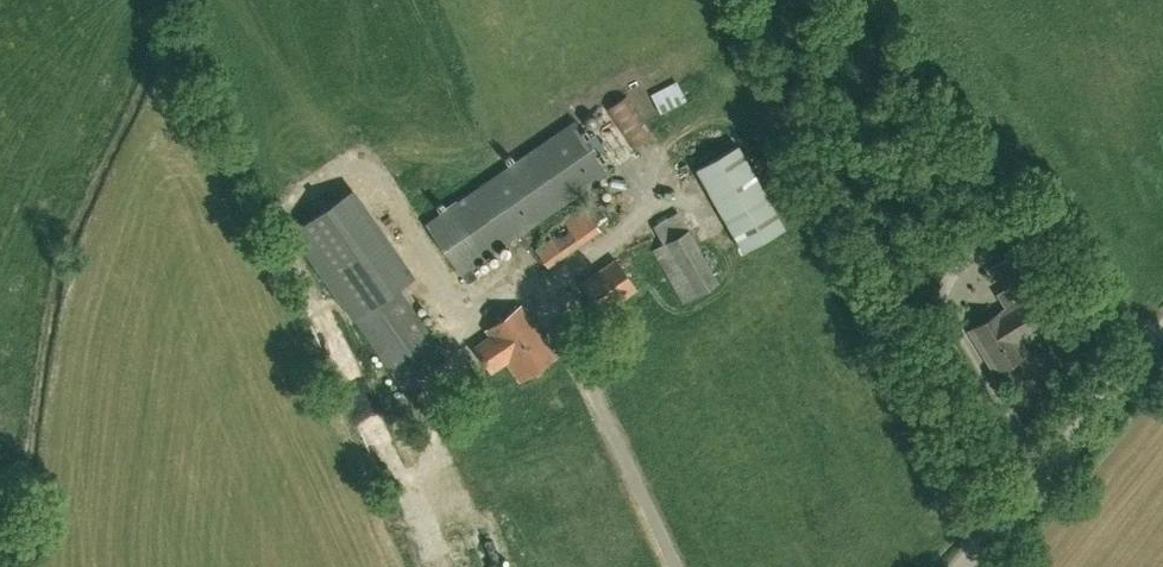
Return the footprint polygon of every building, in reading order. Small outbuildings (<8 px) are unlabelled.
[(661,113),(687,100),(678,82),(652,95),(661,113)] [(634,97),(610,111),(633,151),(657,138),(634,97)] [(575,122),(426,223),(467,284),(477,277),(470,267),(610,172),(575,122)] [(785,230),(738,146),(696,170),(743,253),(785,230)] [(403,388),(447,358),(398,288),(415,275),(355,189),(294,231),(403,388)] [(551,238),(535,249),(548,267),(601,231),(582,207),(547,231),(551,238)] [(654,226),(663,243),(653,250),(683,303),(719,281),(679,212),(654,226)] [(916,290),(941,304),(969,254),(944,240),(916,290)] [(1038,292),(1029,278),(1042,270),(1028,247),(1015,254),(1014,253),(994,265),(1008,288),(1000,293),(1009,308),(971,330),(996,372),(1026,354),(1019,343),(1042,329),(1024,300),(1038,292)] [(601,315),(637,290),(616,260),(580,284),(601,315)] [(522,304),(486,330),(491,336),(476,347),(494,372),(506,363),(520,383),(559,355),(522,304)]
